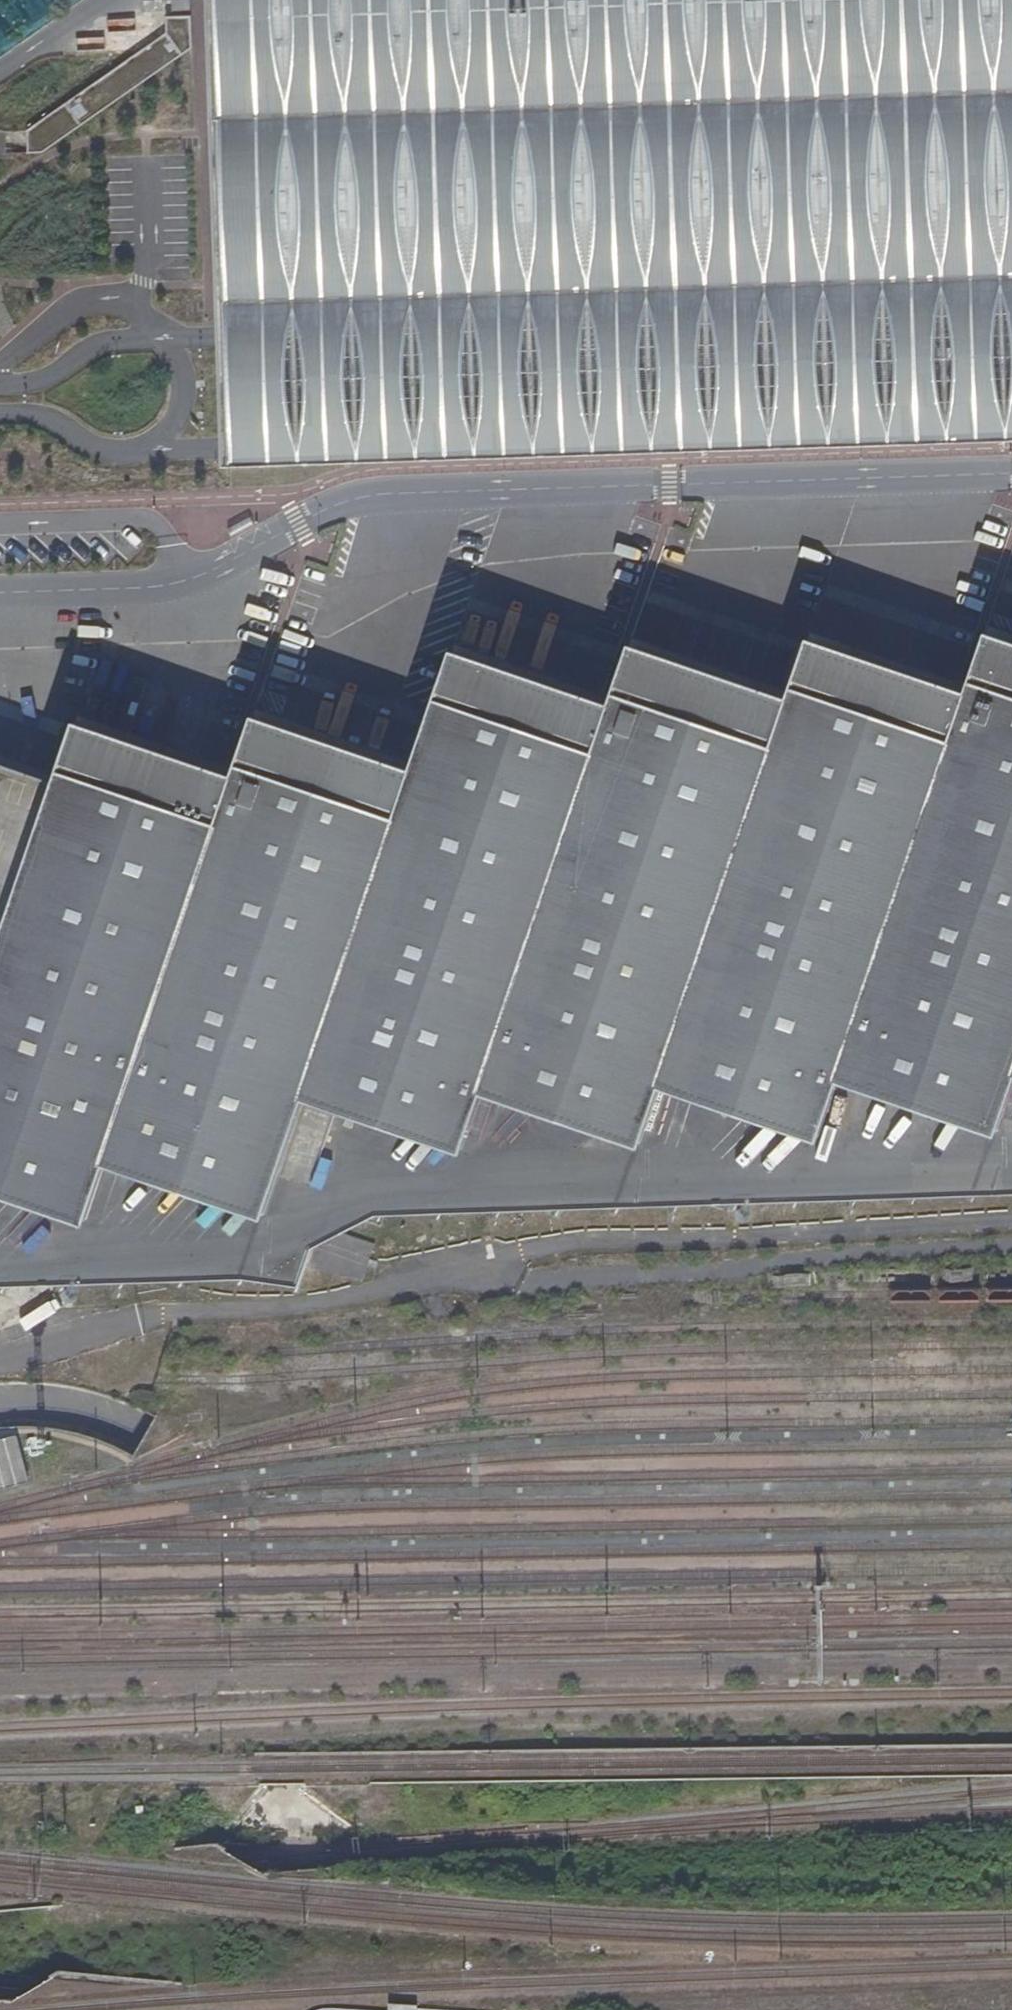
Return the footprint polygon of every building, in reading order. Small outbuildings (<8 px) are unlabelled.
[(208,90),(209,174),(215,338),(218,444),(218,457),(293,453),(293,466),(1011,441),(1011,0),(205,0),(208,90)] [(167,35),(19,129),(33,151),(181,57),(167,35)] [(219,469),(293,466),(293,453),(218,457),(219,469)] [(975,640),(955,699),(792,644),(773,703),(614,650),(593,708),(435,658),(396,774),(235,723),(216,782),(54,730),(38,784),(0,772),(0,1291),(5,1288),(247,1281),(302,1290),(317,1251),(378,1218),(1011,1197),(1011,652),(975,640)] [(0,1452),(0,1502),(31,1494),(19,1447),(0,1452)]
